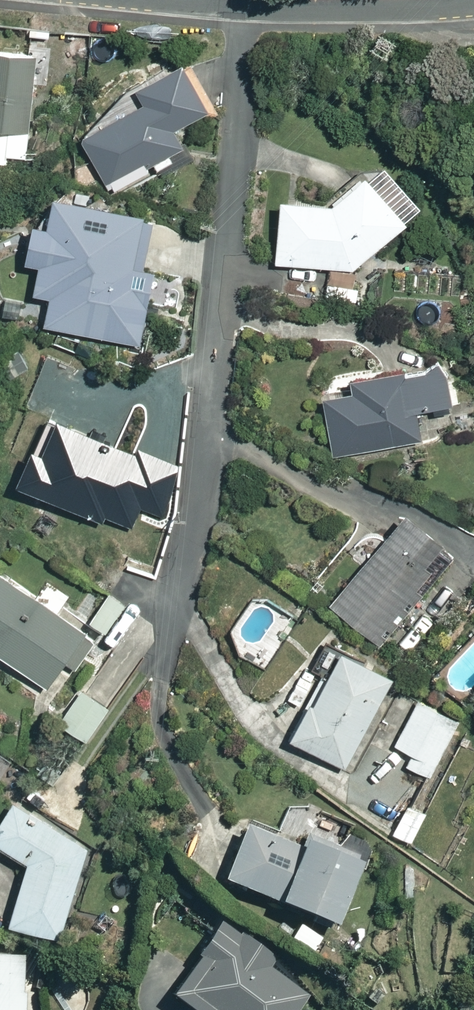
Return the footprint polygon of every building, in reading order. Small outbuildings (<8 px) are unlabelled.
[(0,47),(0,151),(34,152),(36,47),(0,47)] [(91,156),(109,186),(183,143),(174,126),(213,104),(182,51),(130,81),(139,97),(97,121),(111,144),(91,156)] [(276,192),(279,260),(354,267),(410,219),(364,167),(332,194),(276,192)] [(45,294),(38,322),(138,346),(155,279),(138,275),(154,210),(53,185),(45,219),(29,215),(19,255),(35,259),(28,289),(45,294)] [(323,391),(335,454),(416,438),(410,406),(455,397),(447,356),(348,375),(350,386),(323,391)] [(53,460),(43,483),(134,523),(162,459),(46,408),(29,449),(53,460)] [(404,509),(329,599),(382,643),(458,552),(404,509)] [(46,686),(87,631),(0,567),(0,652),(46,686)] [(87,617),(103,628),(121,602),(105,591),(87,617)] [(394,671),(343,645),(315,697),(308,693),(288,733),(346,763),(394,671)] [(106,708),(78,687),(54,719),(82,740),(106,708)] [(421,694),(395,740),(413,750),(405,765),(430,779),(464,718),(421,694)] [(5,912),(58,932),(88,849),(15,794),(0,814),(0,837),(27,854),(5,912)] [(405,801),(392,830),(412,839),(425,810),(405,801)] [(245,820),(221,870),(330,921),(361,855),(304,828),(296,844),(245,820)] [(169,987),(203,1009),(293,1009),(304,994),(260,964),(266,954),(216,919),(169,987)] [(26,951),(0,949),(0,1009),(22,1009),(26,951)]
